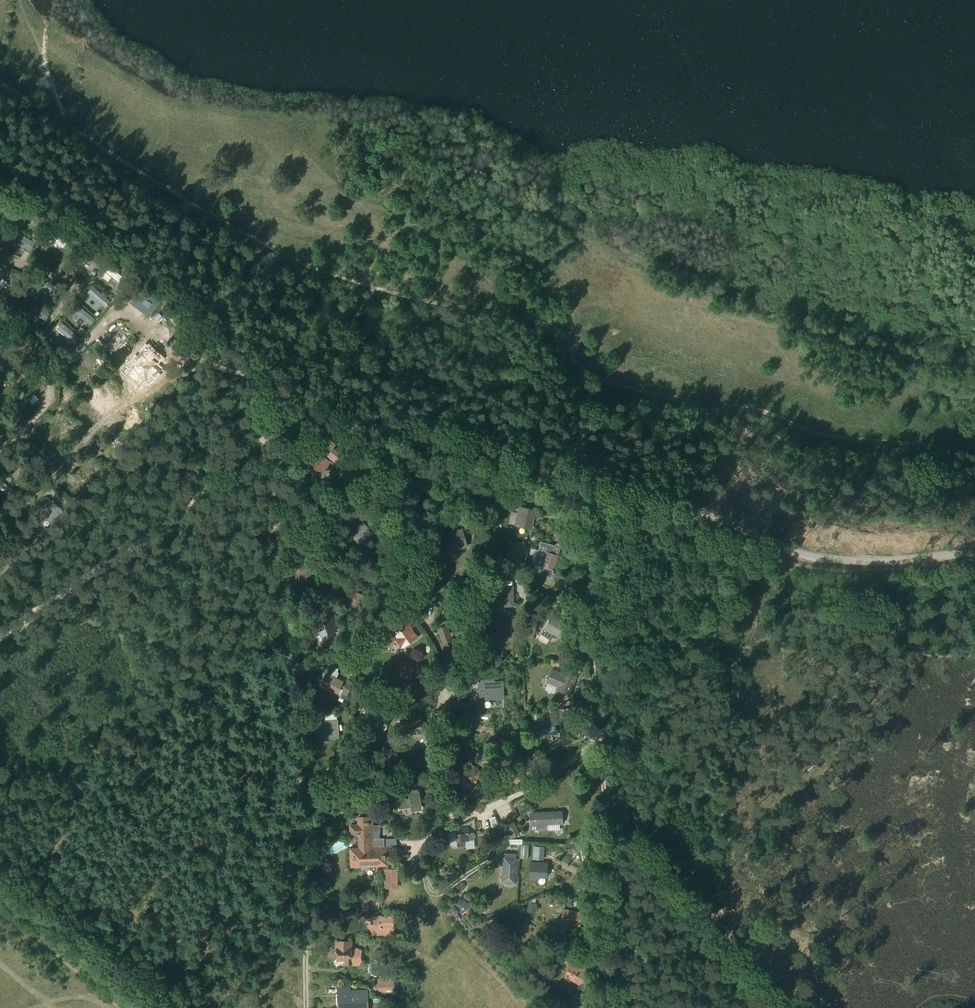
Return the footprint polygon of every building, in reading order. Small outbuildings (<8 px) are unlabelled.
[(28,206),(23,211),(37,226),(42,220),(28,206)] [(19,232),(14,241),(31,251),(36,243),(19,232)] [(48,233),(44,238),(63,253),(67,247),(65,246),(69,241),(61,235),(57,240),(48,233)] [(84,252),(80,259),(99,269),(102,263),(84,252)] [(0,270),(0,283),(3,279),(9,271),(3,266),(0,270)] [(109,267),(106,272),(119,282),(123,277),(109,267)] [(37,276),(33,283),(50,292),(54,285),(37,276)] [(94,287),(89,293),(106,308),(111,301),(94,287)] [(144,291),(135,302),(146,311),(155,299),(144,291)] [(32,304),(28,310),(47,321),(50,314),(32,304)] [(79,306),(75,312),(91,325),(95,320),(79,306)] [(62,323),(57,329),(67,337),(71,341),(74,343),(79,337),(62,323)] [(43,347),(26,361),(32,369),(47,356),(45,354),(47,353),(43,347)] [(133,367),(127,374),(139,385),(146,379),(148,381),(159,370),(142,353),(131,365),(133,367)] [(34,394),(28,401),(32,405),(39,398),(34,394)] [(319,454),(310,466),(322,474),(326,470),(327,471),(329,468),(328,467),(331,462),(332,460),(341,466),(347,459),(334,450),(327,459),(319,454)] [(25,472),(17,467),(12,475),(9,473),(6,480),(17,486),(25,472)] [(425,480),(425,478),(420,478),(420,479),(417,479),(416,491),(431,492),(431,480),(425,480)] [(49,522),(62,510),(51,500),(39,512),(49,522)] [(539,511),(519,506),(514,526),(532,530),(534,518),(537,519),(539,511)] [(471,516),(463,519),(466,527),(473,524),(471,516)] [(358,533),(353,537),(362,547),(372,538),(363,528),(365,526),(362,523),(355,529),(358,533)] [(449,551),(469,546),(464,529),(453,532),(454,535),(446,537),(449,551)] [(540,540),(533,564),(541,566),(543,567),(541,573),(551,576),(553,570),(555,570),(558,556),(557,556),(560,544),(555,543),(555,544),(540,540)] [(299,592),(311,576),(301,569),(289,584),(299,592)] [(503,587),(497,588),(497,606),(513,606),(513,587),(506,587),(506,588),(503,588),(503,587)] [(363,594),(352,590),(347,604),(358,609),(363,594)] [(320,638),(335,632),(328,611),(308,618),(312,629),(316,628),(320,638)] [(576,619),(581,622),(584,615),(580,612),(576,619)] [(376,640),(382,650),(396,640),(402,649),(418,638),(403,616),(388,626),(391,630),(376,640)] [(562,639),(570,627),(553,616),(550,621),(549,621),(548,623),(541,634),(550,640),(554,634),(562,639)] [(535,635),(537,627),(528,625),(524,640),(528,641),(530,634),(535,635)] [(445,651),(460,646),(457,638),(452,639),(447,626),(437,630),(445,651)] [(495,661),(489,659),(486,664),(493,667),(495,661)] [(401,665),(399,679),(412,681),(414,666),(401,665)] [(563,673),(552,668),(546,682),(557,687),(557,689),(570,695),(578,676),(564,671),(563,673)] [(344,681),(326,672),(319,686),(337,695),(344,681)] [(487,698),(503,697),(502,682),(494,682),(494,679),(480,680),(481,695),(487,695),(487,698)] [(346,682),(339,697),(344,699),(352,685),(346,682)] [(382,695),(383,686),(374,686),(373,695),(382,695)] [(431,698),(418,699),(419,712),(431,711),(431,698)] [(452,711),(468,712),(469,703),(453,701),(452,711)] [(389,715),(371,708),(366,723),(383,729),(389,715)] [(543,710),(532,712),(533,718),(544,716),(543,710)] [(538,737),(556,733),(553,719),(535,724),(538,737)] [(315,732),(315,734),(316,734),(316,737),(328,736),(329,738),(338,737),(336,720),(329,720),(330,722),(315,724),(315,732)] [(431,751),(439,743),(431,734),(434,732),(423,721),(415,729),(424,740),(423,742),(431,751)] [(483,754),(484,762),(491,761),(490,753),(483,754)] [(460,778),(472,787),(482,773),(470,764),(460,778)] [(525,773),(512,765),(504,775),(517,784),(525,773)] [(408,798),(397,800),(399,808),(409,807),(410,811),(421,810),(417,789),(407,790),(408,798)] [(532,830),(543,829),(543,824),(561,823),(561,812),(532,813),(532,830)] [(371,826),(371,817),(358,817),(358,826),(350,826),(351,835),(359,834),(359,840),(378,839),(378,838),(378,826),(371,826)] [(505,824),(511,836),(517,833),(512,821),(505,824)] [(500,827),(495,829),(498,837),(503,835),(500,827)] [(454,829),(455,834),(456,842),(457,842),(457,847),(465,846),(464,841),(465,841),(474,840),(473,833),(469,833),(468,828),(454,829)] [(497,840),(500,847),(507,843),(507,842),(504,836),(497,840)] [(385,864),(384,838),(378,838),(378,839),(359,840),(359,850),(352,850),(352,865),(379,864),(379,865),(385,864)] [(544,847),(534,846),(533,859),(543,860),(544,847)] [(501,858),(500,867),(503,867),(502,880),(518,881),(519,859),(515,859),(516,854),(504,853),(504,858),(501,858)] [(530,861),(529,880),(539,881),(539,878),(547,879),(548,863),(530,861)] [(396,883),(396,870),(383,870),(383,905),(385,905),(385,911),(396,911),(396,904),(395,904),(395,896),(422,896),(422,883),(396,883)] [(379,910),(379,906),(380,896),(367,896),(366,906),(371,906),(371,910),(379,910)] [(455,906),(462,914),(471,907),(463,898),(455,906)] [(530,902),(528,912),(535,914),(537,904),(530,902)] [(560,922),(559,927),(569,929),(570,924),(579,927),(583,913),(563,908),(560,922)] [(377,918),(376,916),(372,916),(372,935),(393,934),(392,917),(377,918)] [(351,953),(351,940),(335,940),(336,961),(346,961),(346,966),(359,966),(358,960),(361,960),(360,953),(351,953)] [(538,943),(531,946),(532,952),(540,949),(538,943)] [(563,950),(573,955),(577,948),(567,943),(563,950)] [(594,947),(587,954),(592,959),(600,952),(594,947)] [(573,958),(563,976),(572,981),(582,963),(573,958)] [(582,963),(572,981),(581,986),(587,975),(591,967),(583,963),(582,963)] [(374,985),(395,985),(395,974),(384,975),(384,978),(374,979),(374,985)] [(374,994),(395,994),(395,985),(374,985),(374,994)] [(338,997),(338,1006),(344,1005),(344,1007),(368,1007),(367,990),(350,991),(350,986),(339,986),(339,997),(338,997)]
